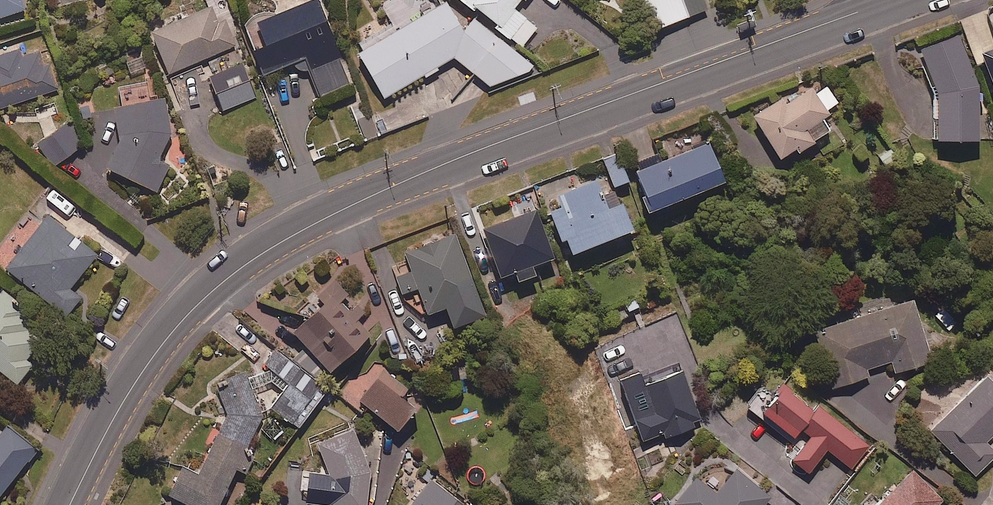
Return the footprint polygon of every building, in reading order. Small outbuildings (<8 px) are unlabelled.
[(23,0),(0,0),(0,18),(26,9),(23,0)] [(253,24),(262,49),(252,53),(265,86),(277,81),(273,71),(295,63),(299,73),(310,69),(323,104),(352,93),(316,0),(253,24)] [(356,56),(383,98),(424,76),(425,78),(439,70),(437,67),(453,58),(488,87),(529,73),(534,66),(474,21),(463,27),(446,1),(432,10),(426,0),(399,0),(384,9),(393,22),(360,43),(365,50),(356,56)] [(471,11),(473,8),(495,25),(493,28),(509,40),(510,39),(521,47),(537,27),(513,9),(520,0),(457,0),(471,11)] [(701,0),(642,0),(652,30),(705,12),(701,0)] [(236,45),(218,4),(148,34),(166,75),(236,45)] [(958,34),(918,49),(934,92),(935,140),(978,139),(978,83),(958,34)] [(977,50),(992,90),(992,44),(977,50)] [(60,90),(48,48),(24,56),(22,49),(0,55),(0,108),(60,90)] [(256,96),(242,64),(208,79),(222,111),(256,96)] [(782,93),(748,113),(776,159),(794,149),(796,152),(813,141),(812,138),(825,130),(819,119),(828,113),(811,84),(785,99),(782,93)] [(166,96),(117,109),(122,141),(111,168),(158,190),(170,165),(162,162),(172,132),(166,96)] [(83,146),(67,124),(40,143),(57,165),(83,146)] [(708,140),(632,171),(648,209),(723,179),(708,140)] [(628,182),(617,154),(602,160),(612,188),(628,182)] [(607,208),(596,178),(552,195),(557,207),(547,210),(558,240),(563,238),(569,253),(631,230),(621,203),(607,208)] [(535,208),(480,227),(498,277),(552,258),(535,208)] [(99,254),(50,215),(8,268),(68,316),(82,298),(71,289),(99,254)] [(482,316),(452,234),(403,252),(409,270),(392,276),(398,295),(416,288),(425,314),(443,307),(451,327),(482,316)] [(319,303),(290,330),(327,371),(368,334),(353,317),(361,310),(356,304),(348,311),(338,301),(347,293),(332,278),(313,295),(319,303)] [(3,291),(0,295),(0,369),(18,384),(34,365),(27,359),(50,329),(3,291)] [(910,299),(811,332),(830,388),(869,375),(867,369),(890,361),(894,373),(930,361),(910,299)] [(187,504),(212,504),(232,463),(244,469),(250,456),(242,453),(260,414),(243,371),(213,383),(225,415),(196,476),(179,468),(166,495),(187,504)] [(681,371),(642,385),(652,413),(634,420),(641,439),(661,432),(663,438),(693,427),(691,421),(698,418),(681,371)] [(983,374),(927,429),(972,475),(992,454),(992,453),(982,442),(992,431),(992,384),(983,374)] [(399,398),(376,379),(357,401),(395,433),(414,410),(399,398)] [(825,448),(850,468),(868,445),(816,404),(810,410),(788,392),(790,389),(780,382),(775,388),(778,390),(761,412),(793,437),(798,431),(806,437),(788,459),(806,473),(825,448)] [(8,426),(0,436),(0,497),(37,451),(8,426)] [(315,444),(329,478),(327,504),(363,504),(368,471),(351,430),(315,444)] [(733,466),(712,492),(692,476),(672,501),(677,504),(763,504),(770,495),(733,466)] [(911,470),(875,504),(935,504),(940,500),(911,470)] [(427,476),(404,504),(464,504),(427,476)]
